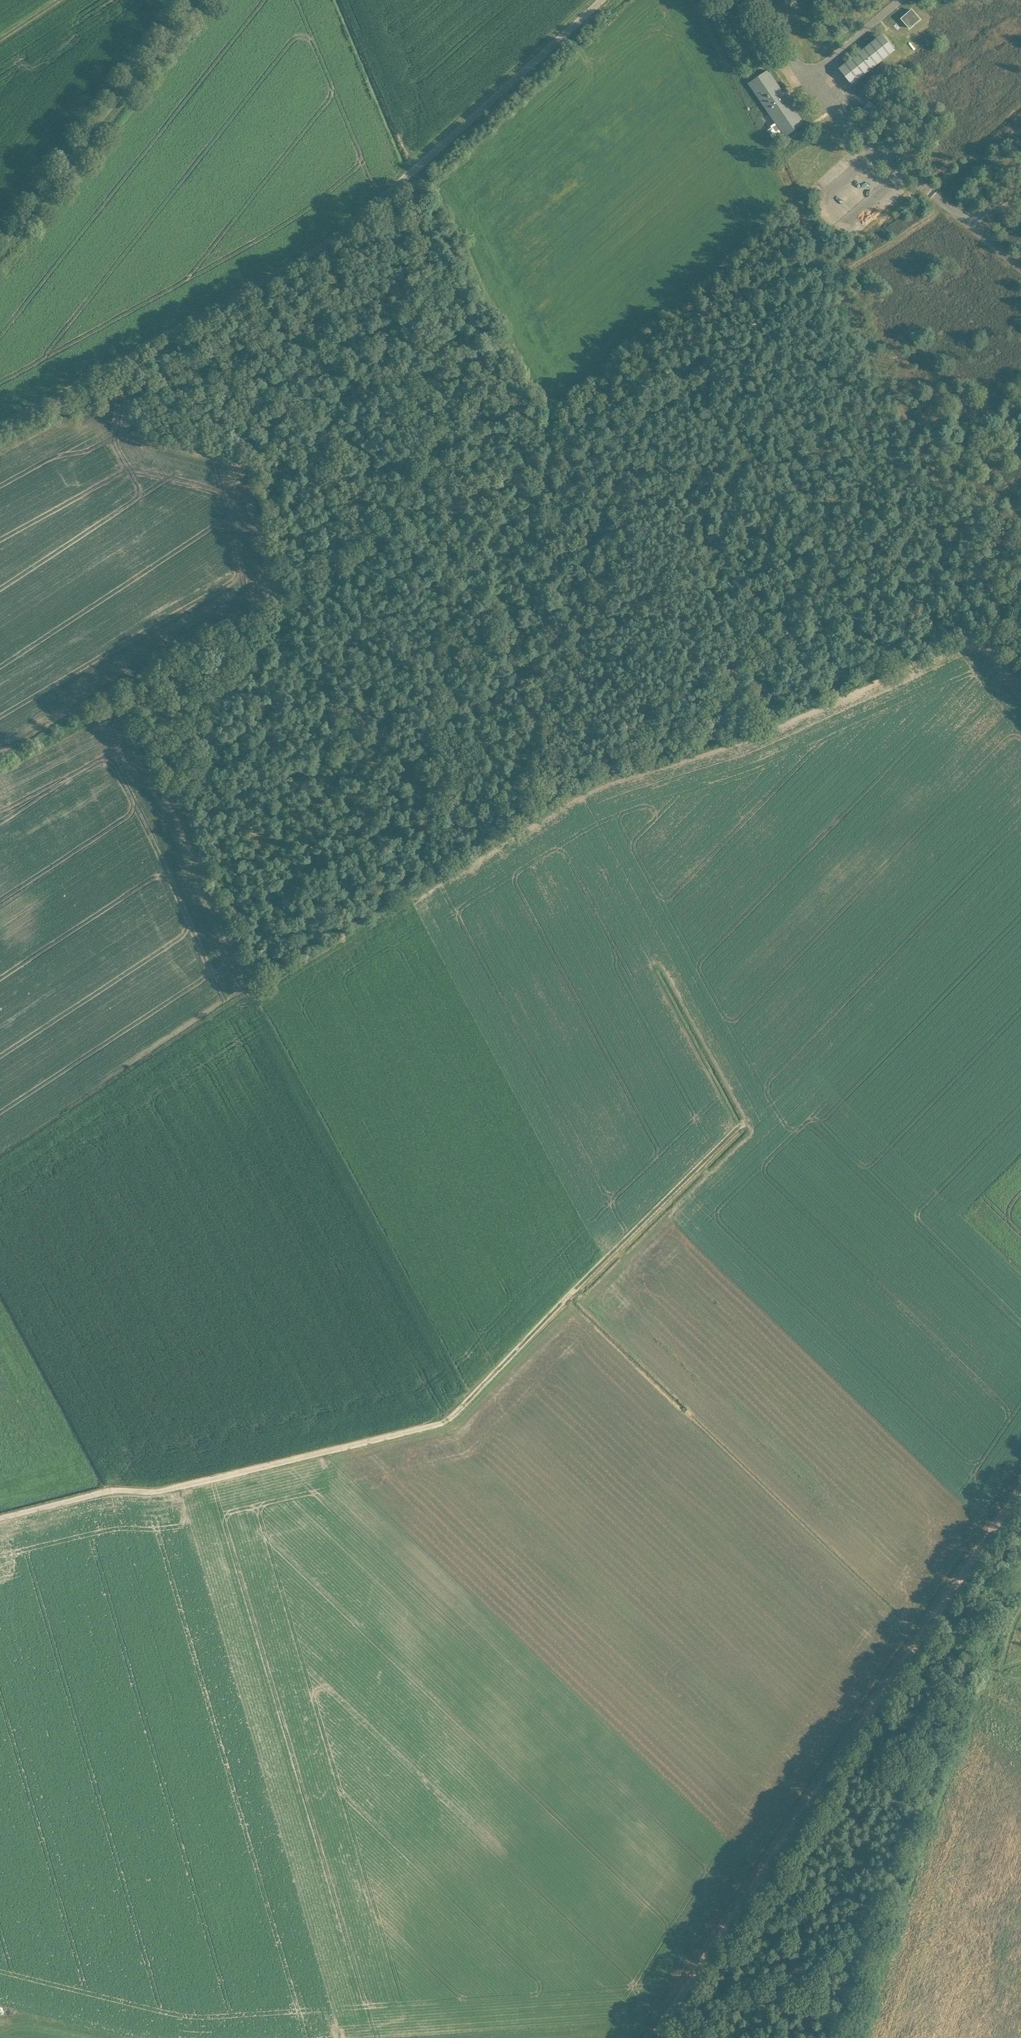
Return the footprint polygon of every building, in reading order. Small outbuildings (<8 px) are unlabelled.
[(910,28),(920,19),(912,10),(901,19),(910,28)] [(760,38),(749,24),(741,30),(752,45),(760,38)] [(882,34),(839,68),(852,84),(895,50),(882,34)] [(749,83),(785,136),(804,123),(768,71),(749,83)] [(863,109),(869,114),(876,107),(870,102),(863,109)]
